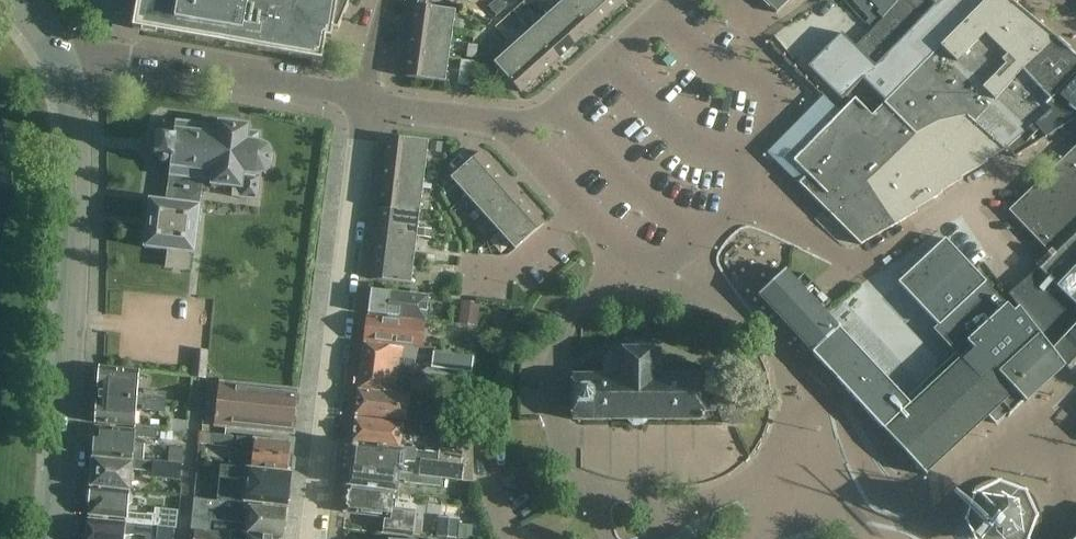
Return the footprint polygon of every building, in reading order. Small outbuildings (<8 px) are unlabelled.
[(133,29),(322,63),(328,29),(339,30),(352,0),(139,0),(133,29)] [(456,12),(426,7),(429,0),(419,0),(417,6),(414,30),(453,36),(456,12)] [(574,45),(592,29),(566,0),(548,16),(574,45)] [(610,14),(597,0),(566,0),(592,29),(610,14)] [(625,0),(597,0),(610,14),(625,0)] [(778,13),(792,0),(763,0),(778,13)] [(856,100),(841,114),(824,97),(768,154),(862,246),(918,213),(916,210),(943,194),(942,193),(964,180),(962,178),(989,162),(987,161),(1006,150),(1052,110),(1048,106),(1057,96),(1057,95),(1075,76),(1075,58),(1055,40),(1052,43),(1021,17),(1023,14),(1007,0),(988,0),(985,3),(974,14),(925,64),(886,103),(880,109),(868,98),(861,105),(856,100)] [(808,67),(842,101),(863,80),(886,103),(925,64),(974,14),(985,3),(988,0),(940,0),(936,4),(924,17),(916,25),(902,41),(876,67),(857,47),(855,49),(841,34),(808,67)] [(901,0),(852,0),(870,20),(867,23),(874,30),(901,0)] [(876,67),(902,41),(916,25),(924,17),(936,4),(940,0),(901,0),(874,30),(857,47),(876,67)] [(557,61),(574,45),(548,16),(531,32),(557,61)] [(510,25),(520,36),(528,29),(518,18),(510,25)] [(450,59),(453,36),(414,30),(410,54),(450,59)] [(539,77),(557,61),(531,32),(513,48),(539,77)] [(466,57),(476,58),(478,45),(468,44),(466,57)] [(513,48),(502,57),(495,50),(481,63),(492,74),(499,68),(521,93),(539,77),(513,48)] [(446,83),(450,59),(410,54),(407,78),(446,83)] [(474,63),(462,61),(459,85),(471,87),(474,63)] [(1058,97),(1057,96),(1048,106),(1052,110),(1030,133),(1008,150),(1016,158),(1032,148),(1038,143),(1075,121),(1075,78),(1058,97)] [(153,157),(160,157),(160,161),(162,165),(165,165),(169,163),(169,158),(172,159),(170,179),(168,203),(151,201),(148,229),(143,233),(142,241),(146,245),(146,249),(170,251),(168,268),(189,270),(191,254),(195,255),(202,194),(201,193),(203,180),(214,181),(213,186),(235,188),(234,197),(240,198),(240,199),(259,201),(262,174),(265,174),(266,176),(266,175),(274,168),(275,157),(270,147),(260,142),(261,134),(249,132),(250,127),(220,124),(219,127),(177,122),(177,124),(165,123),(163,139),(155,138),(153,157)] [(426,166),(429,142),(390,138),(387,162),(426,166)] [(429,151),(441,153),(443,143),(431,142),(429,151)] [(1010,212),(1055,257),(1075,237),(1075,148),(1010,212)] [(468,197),(497,171),(481,153),(452,179),(468,197)] [(423,190),(426,166),(387,162),(384,185),(423,190)] [(478,220),(484,215),(513,189),(497,171),(468,197),(478,208),(470,216),(475,221),(478,219),(478,220)] [(447,180),(439,187),(445,194),(453,187),(447,180)] [(421,213),(423,190),(384,185),(382,209),(421,213)] [(500,232),(529,206),(513,189),(484,215),(478,220),(482,224),(488,219),(500,232)] [(516,251),(545,224),(529,206),(500,232),(516,251)] [(418,237),(421,213),(382,209),(379,232),(418,237)] [(419,236),(431,238),(432,230),(419,228),(419,236)] [(415,260),(418,237),(379,232),(376,256),(415,260)] [(915,404),(841,329),(814,354),(926,479),(984,424),(990,431),(1004,418),(1007,421),(1064,365),(1020,308),(1015,313),(974,269),(942,236),(894,281),(940,326),(947,317),(974,347),(949,370),(915,404)] [(1055,257),(1041,270),(1039,269),(1010,294),(1020,308),(1064,365),(1070,372),(1075,365),(1075,237),(1055,257)] [(412,284),(415,260),(376,256),(373,280),(412,284)] [(800,340),(814,354),(841,329),(824,311),(832,303),(806,274),(797,282),(787,271),(762,294),(786,318),(784,322),(790,328),(794,327),(803,337),(800,340)] [(372,291),(369,315),(426,321),(428,298),(372,291)] [(462,301),(460,324),(477,326),(480,303),(462,301)] [(422,348),(423,340),(425,324),(368,318),(366,342),(422,348)] [(617,376),(573,376),(573,420),(630,420),(630,423),(633,426),(644,426),(648,422),(647,421),(705,420),(705,413),(720,413),(724,422),(734,425),(744,421),(747,410),(743,400),(733,398),(722,402),(705,393),(705,376),(661,376),(661,350),(645,350),(645,344),(632,344),(632,350),(617,350),(617,376)] [(365,345),(360,389),(409,395),(413,361),(402,360),(404,349),(365,345)] [(196,350),(193,378),(206,379),(209,351),(196,350)] [(466,358),(434,353),(432,369),(464,373),(466,358)] [(145,395),(138,394),(140,372),(102,369),(100,396),(167,403),(168,393),(145,391),(145,395)] [(294,435),(299,392),(220,383),(215,426),(294,435)] [(360,391),(357,416),(429,424),(430,413),(425,412),(425,415),(408,413),(410,397),(360,391)] [(166,412),(167,403),(100,396),(98,424),(135,427),(136,427),(138,406),(144,406),(144,410),(166,412)] [(169,431),(187,433),(188,421),(170,419),(169,431)] [(356,420),(354,444),(400,449),(402,436),(420,438),(421,427),(356,420)] [(158,430),(136,427),(135,427),(135,432),(98,428),(95,456),(133,460),(143,462),(145,445),(135,444),(135,438),(157,440),(158,430)] [(474,483),(473,442),(473,433),(442,429),(440,451),(417,449),(417,452),(354,445),(351,469),(442,479),(442,480),(474,483)] [(161,440),(178,441),(178,433),(161,431),(161,440)] [(199,443),(231,447),(232,437),(200,433),(199,443)] [(238,438),(237,448),(236,454),(254,455),(252,470),(288,474),(288,470),(293,469),(294,458),(290,454),(291,444),(238,438)] [(168,461),(182,463),(184,448),(169,447),(168,461)] [(155,463),(143,462),(133,460),(132,465),(95,461),(92,488),(130,492),(132,470),(154,472),(153,476),(179,478),(180,466),(154,464),(155,463)] [(221,479),(218,502),(245,505),(245,502),(263,505),(288,507),(292,475),(288,474),(252,470),(222,467),(221,479)] [(441,488),(442,480),(442,479),(351,469),(349,487),(398,492),(399,480),(406,481),(405,484),(441,488)] [(421,537),(423,522),(414,521),(415,512),(396,510),(398,493),(398,492),(349,487),(346,513),(388,518),(386,533),(421,537)] [(148,516),(128,514),(129,505),(131,504),(132,503),(133,502),(133,501),(133,500),(133,499),(133,498),(133,497),(132,496),(132,495),(131,494),(130,494),(130,492),(92,488),(90,515),(128,519),(127,524),(149,526),(174,529),(177,530),(178,511),(156,509),(155,514),(148,514),(148,516)] [(218,502),(200,500),(195,499),(192,530),(196,531),(211,532),(212,520),(248,524),(247,536),(248,536),(278,538),(284,538),(287,511),(263,509),(263,505),(245,502),(245,505),(218,502)] [(1024,529),(1016,511),(997,503),(981,512),(974,530),(978,538),(1020,538),(1024,529)] [(438,537),(459,538),(460,518),(439,517),(438,537)] [(174,529),(149,526),(127,524),(90,520),(88,538),(125,538),(125,536),(134,535),(147,536),(147,538),(173,538),(174,529)] [(211,532),(196,531),(195,538),(236,538),(237,535),(211,532)]
